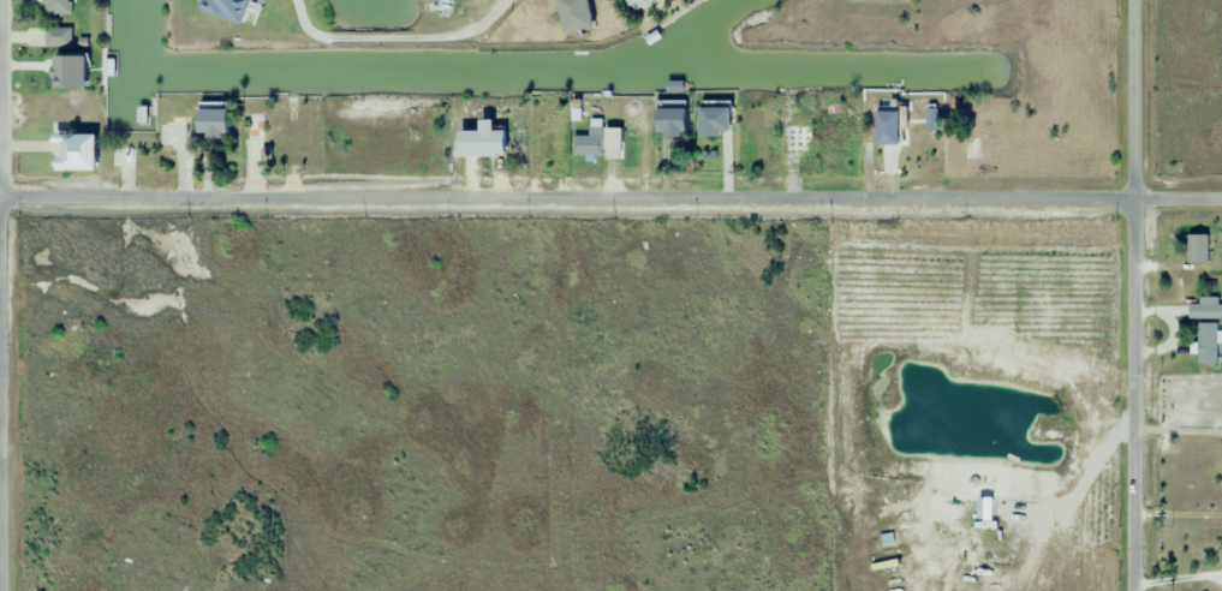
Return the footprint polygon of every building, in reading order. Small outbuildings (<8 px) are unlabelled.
[(44,15),(71,15),(71,0),(44,0),(44,15)] [(201,12),(242,24),(249,0),(205,0),(201,12)] [(445,0),(425,0),(425,13),(445,13),(445,0)] [(593,28),(587,0),(555,0),(563,34),(593,28)] [(632,12),(652,0),(625,0),(632,12)] [(72,28),(45,28),(45,47),(72,47),(72,28)] [(686,102),(654,102),(654,137),(686,137),(686,102)] [(225,107),(195,107),(195,138),(225,138),(225,107)] [(698,137),(728,137),(728,108),(698,108),(698,137)] [(875,146),(897,146),(897,112),(875,112),(875,146)] [(507,113),(487,113),(487,135),(458,135),(458,157),(507,157),(507,113)] [(780,176),(798,176),(798,154),(810,154),(810,113),(781,113),(780,176)] [(183,147),(183,116),(155,116),(155,147),(183,147)] [(610,156),(610,129),(602,129),(602,120),(589,120),(589,136),(574,136),(574,156),(610,156)] [(95,170),(95,135),(52,135),(52,170),(95,170)] [(134,166),(134,149),(111,149),(111,166),(134,166)] [(1187,264),(1209,264),(1209,235),(1187,235),(1187,264)] [(1220,298),(1198,298),(1198,319),(1220,319),(1220,298)] [(1197,365),(1218,365),(1218,323),(1197,323),(1197,365)]
